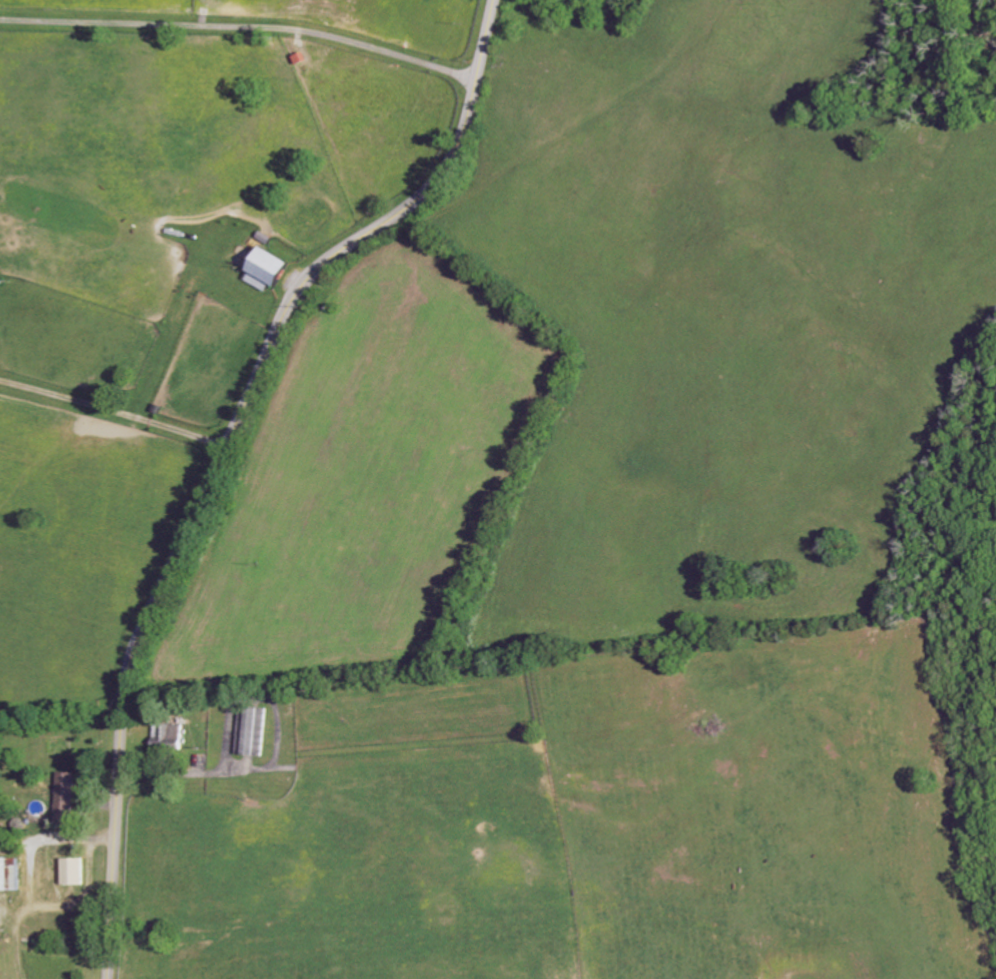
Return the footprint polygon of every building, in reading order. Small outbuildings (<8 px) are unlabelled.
[(269,292),(273,284),(280,287),(294,262),(265,246),(247,280),(269,292)] [(265,756),(267,709),(240,707),(238,755),(265,756)] [(186,725),(157,725),(157,746),(186,747),(186,725)] [(57,824),(75,825),(78,773),(60,773),(57,824)] [(22,859),(0,859),(0,892),(23,892),(22,859)] [(85,886),(85,859),(64,859),(64,886),(85,886)]
